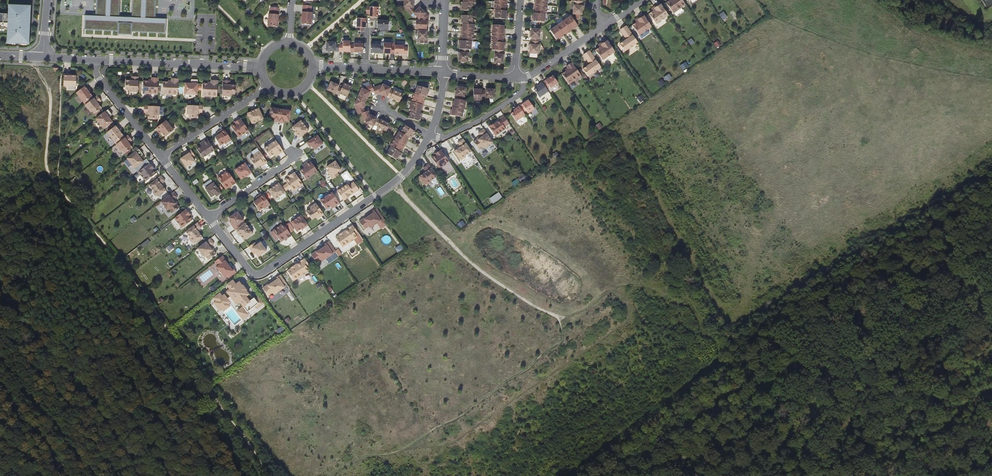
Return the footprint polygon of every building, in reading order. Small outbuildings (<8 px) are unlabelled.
[(96,17),(84,16),(84,30),(117,32),(117,36),(132,36),(132,33),(166,34),(167,20),(154,19),(155,0),(97,0),(96,17)] [(403,8),(410,16),(413,15),(419,21),(426,15),(420,8),(416,11),(413,10),(414,0),(404,0),(403,8)] [(463,2),(461,2),(461,5),(461,7),(460,7),(460,10),(472,11),(473,3),(474,3),(474,0),(463,0),(463,2)] [(507,19),(507,16),(506,16),(506,14),(506,11),(505,11),(505,8),(505,6),(507,6),(507,0),(495,0),(495,1),(494,10),(495,10),(495,18),(507,19)] [(571,2),(574,2),(573,14),(575,15),(579,15),(582,15),(582,11),(582,6),(581,6),(581,3),(582,3),(583,0),(572,0),(571,2)] [(682,0),(671,0),(668,2),(675,12),(685,5),(682,0)] [(6,30),(6,44),(29,45),(31,5),(8,4),(7,14),(0,14),(0,29),(6,30)] [(668,16),(659,4),(651,9),(653,12),(648,15),(656,25),(668,16)] [(547,6),(534,5),(534,13),(545,14),(546,14),(547,6)] [(311,13),(312,6),(303,6),(301,25),(311,26),(312,13),(311,13)] [(277,28),(279,8),(269,8),(269,14),(268,14),(267,27),(277,28)] [(379,8),(370,8),(369,18),(378,19),(379,8)] [(533,13),(532,21),(544,22),(545,14),(534,13),(533,13)] [(473,16),(461,15),(461,18),(461,20),(460,20),(460,24),(462,24),(462,27),(462,29),(461,29),(460,36),(462,36),(462,38),(461,41),(459,41),(459,44),(460,45),(460,46),(460,49),(461,49),(461,53),(459,53),(459,57),(459,62),(468,62),(468,50),(471,50),(471,41),(473,42),(473,33),(474,25),(472,25),(473,16)] [(651,28),(643,15),(634,21),(636,23),(632,26),(639,37),(651,28)] [(571,16),(550,31),(556,40),(559,38),(561,37),(562,38),(564,36),(563,35),(566,33),(568,32),(569,33),(571,31),(570,30),(573,28),(575,27),(576,28),(578,26),(575,22),(573,19),(571,16)] [(362,19),(357,19),(356,32),(365,33),(366,19),(362,19)] [(387,21),(377,21),(376,29),(388,30),(387,21)] [(426,21),(416,21),(415,30),(417,30),(426,31),(426,21)] [(503,29),(503,26),(492,25),(491,42),(492,42),(492,51),(494,51),(494,63),(503,64),(503,59),(503,55),(502,55),(502,51),(503,51),(503,48),(503,47),(504,47),(505,43),(502,43),(502,40),(502,38),(504,38),(504,31),(503,30),(503,29)] [(638,44),(626,26),(619,31),(625,40),(626,40),(624,42),(619,45),(625,53),(638,44)] [(540,29),(530,28),(529,37),(532,38),(531,41),(539,42),(540,29)] [(427,31),(417,30),(417,41),(420,41),(419,43),(427,44),(427,31)] [(615,53),(606,40),(598,46),(600,48),(595,51),(602,61),(615,53)] [(539,42),(531,41),(531,44),(528,44),(528,54),(538,55),(539,42)] [(383,42),(371,42),(370,55),(383,55),(383,42)] [(336,43),(326,43),(325,52),(336,53),(336,43)] [(363,44),(354,44),(353,53),(362,54),(363,44)] [(391,44),(384,44),(384,55),(391,55),(393,55),(393,49),(391,49),(391,44)] [(404,46),(395,46),(395,56),(407,56),(407,48),(404,48),(404,46)] [(601,68),(589,51),(583,56),(589,64),(589,65),(587,67),(583,70),(588,77),(601,68)] [(581,76),(572,63),(569,65),(570,67),(570,68),(568,70),(564,73),(571,83),(581,76)] [(68,75),(64,75),(63,86),(76,86),(76,77),(71,77),(68,77),(68,75)] [(557,84),(552,76),(535,88),(536,89),(533,90),(539,98),(548,92),(546,89),(549,87),(550,88),(557,84)] [(138,90),(138,78),(131,77),(131,79),(131,82),(129,81),(125,81),(125,91),(129,91),(129,93),(138,93),(138,90)] [(157,95),(158,79),(151,79),(151,82),(148,81),(148,82),(143,82),(143,94),(157,95)] [(177,96),(178,80),(171,79),(171,82),(168,82),(168,83),(163,83),(162,95),(177,96)] [(197,93),(198,80),(191,80),(191,82),(191,84),(189,84),(185,84),(185,93),(188,94),(188,96),(197,96),(197,93)] [(217,97),(217,81),(211,81),(211,84),(207,84),(207,85),(202,84),(202,97),(217,97)] [(229,81),(223,81),(222,96),(231,97),(231,95),(235,95),(235,86),(231,86),(229,85),(229,83),(229,81)] [(339,86),(335,84),(331,82),(329,85),(323,83),(321,88),(338,95),(339,94),(347,97),(352,86),(348,84),(348,85),(346,85),(344,83),(341,89),(338,88),(339,86)] [(419,86),(417,86),(415,94),(413,94),(409,110),(410,110),(408,118),(419,121),(420,119),(420,117),(422,117),(423,114),(420,113),(421,110),(421,108),(423,109),(424,101),(423,101),(424,99),(424,97),(427,97),(428,94),(427,93),(427,91),(429,85),(420,82),(419,86)] [(362,89),(354,105),(355,105),(355,106),(358,115),(361,113),(365,121),(366,122),(365,123),(373,127),(372,129),(376,130),(377,127),(386,131),(390,124),(389,123),(387,122),(385,122),(373,117),(369,115),(370,114),(368,111),(365,112),(363,109),(363,108),(364,104),(368,96),(370,92),(371,93),(374,92),(375,95),(378,94),(379,93),(383,95),(396,100),(396,102),(398,102),(399,102),(403,95),(393,90),(393,91),(390,89),(390,88),(382,85),(382,86),(381,85),(373,88),(371,85),(363,88),(363,89),(362,89)] [(88,89),(86,86),(76,93),(85,105),(94,99),(89,92),(87,90),(88,89)] [(466,88),(457,87),(456,91),(455,96),(457,96),(456,99),(455,99),(454,102),(454,104),(452,103),(452,107),(453,107),(452,110),(452,112),(450,111),(449,115),(462,118),(466,101),(463,101),(466,88)] [(482,89),(473,89),(473,102),(482,102),(482,99),(482,89)] [(494,100),(495,90),(482,89),(482,99),(494,100)] [(85,105),(85,106),(91,112),(92,111),(95,114),(101,109),(99,105),(98,104),(99,103),(101,101),(97,96),(94,99),(85,105)] [(513,112),(511,114),(516,122),(525,116),(523,113),(526,111),(528,114),(534,109),(528,101),(512,111),(513,112)] [(157,107),(144,106),(144,113),(146,113),(148,113),(148,115),(148,119),(157,119),(157,116),(159,116),(160,107),(157,107)] [(202,113),(202,106),(197,106),(187,106),(187,115),(189,115),(189,118),(198,119),(198,115),(198,113),(200,113),(202,113)] [(252,124),(263,119),(258,108),(255,110),(252,112),(247,114),(252,124)] [(290,112),(270,108),(269,119),(273,120),(275,120),(275,122),(282,123),(282,121),(289,122),(290,112)] [(112,115),(108,110),(96,119),(103,129),(112,123),(110,119),(109,118),(110,117),(112,115)] [(509,124),(504,117),(499,120),(499,121),(497,123),(497,122),(495,124),(493,125),(493,124),(489,127),(495,137),(506,130),(504,128),(509,124)] [(238,138),(249,132),(241,119),(236,122),(235,122),(236,124),(235,125),(235,124),(234,124),(231,126),(238,138)] [(302,120),(293,127),(296,131),(298,134),(297,134),(300,138),(309,130),(302,120)] [(174,131),(166,121),(156,128),(158,132),(160,131),(162,133),(165,137),(174,131)] [(119,128),(116,125),(107,133),(116,145),(125,138),(119,132),(117,129),(119,128)] [(414,131),(405,125),(400,132),(399,132),(390,146),(391,146),(387,154),(396,160),(398,157),(399,156),(400,157),(402,153),(399,152),(401,150),(402,148),(403,149),(407,142),(406,142),(407,140),(409,138),(411,139),(413,136),(412,135),(413,134),(414,131)] [(231,141),(224,129),(220,131),(222,133),(218,135),(214,138),(220,146),(224,144),(225,145),(231,141)] [(492,143),(484,130),(478,133),(480,137),(481,138),(478,140),(477,140),(473,143),(479,151),(483,148),(484,149),(485,148),(486,148),(488,147),(488,146),(492,143)] [(132,141),(128,136),(125,138),(116,145),(121,153),(123,151),(125,154),(132,148),(130,145),(129,144),(130,142),(132,141)] [(311,146),(314,150),(323,144),(317,136),(306,143),(308,146),(310,145),(311,146)] [(283,152),(274,139),(262,147),(269,157),(274,154),(276,153),(278,155),(283,152)] [(202,158),(214,151),(207,140),(202,143),(203,145),(201,147),(197,150),(202,158)] [(466,156),(472,152),(463,140),(458,143),(460,147),(461,148),(459,149),(454,152),(460,160),(461,160),(463,160),(465,158),(466,156)] [(143,155),(138,150),(126,159),(134,169),(143,162),(140,159),(139,157),(141,156),(143,155)] [(184,157),(180,159),(186,168),(195,162),(192,158),(195,156),(191,150),(185,154),(186,155),(184,157)] [(449,163),(441,150),(436,154),(437,155),(436,156),(435,155),(431,158),(439,169),(449,163)] [(267,163),(259,151),(253,156),(254,157),(250,160),(255,168),(258,166),(262,163),(264,165),(267,163)] [(306,180),(317,172),(315,169),(310,161),(304,165),(306,167),(304,169),(300,172),(306,180)] [(329,175),(333,180),(339,175),(337,173),(341,170),(335,161),(326,167),(331,173),(329,175)] [(153,168),(149,163),(138,173),(145,182),(156,173),(153,170),(152,171),(151,169),(153,168)] [(252,174),(245,164),(234,171),(241,180),(245,177),(248,175),(248,176),(252,174)] [(437,177),(429,165),(423,168),(426,173),(420,177),(425,185),(426,185),(428,185),(431,183),(431,181),(437,177)] [(236,184),(227,171),(218,178),(226,189),(229,187),(228,186),(229,185),(231,187),(236,184)] [(303,185),(294,172),(289,176),(290,178),(289,178),(289,177),(288,178),(285,180),(293,192),(303,185)] [(165,181),(161,176),(149,186),(153,191),(153,193),(155,196),(157,196),(158,197),(166,191),(162,186),(161,184),(162,184),(165,181)] [(337,191),(344,201),(348,198),(347,197),(349,196),(349,197),(351,195),(353,193),(354,194),(359,190),(354,182),(349,186),(347,184),(337,191)] [(221,194),(213,183),(205,189),(211,198),(215,195),(216,194),(217,196),(221,194)] [(285,193),(278,183),(275,185),(275,186),(273,188),(268,191),(275,200),(285,193)] [(177,198),(173,193),(161,202),(164,207),(164,208),(166,210),(167,210),(167,211),(169,210),(172,214),(179,208),(176,204),(175,204),(173,201),(177,198)] [(334,208),(340,204),(332,193),(320,201),(326,210),(330,207),(333,205),(334,208)] [(493,204),(502,198),(499,193),(489,198),(493,204)] [(270,205),(262,194),(259,196),(260,198),(257,200),(253,203),(259,211),(263,208),(264,209),(270,205)] [(323,215),(316,204),(309,208),(310,209),(306,212),(312,220),(315,217),(319,215),(320,217),(323,215)] [(382,217),(376,209),(371,213),(372,214),(368,217),(367,216),(359,222),(365,230),(370,227),(371,229),(381,221),(379,219),(382,217)] [(189,214),(186,210),(174,219),(181,228),(192,220),(190,216),(189,217),(188,216),(189,214)] [(231,226),(235,231),(241,227),(238,222),(242,219),(237,212),(229,218),(231,222),(233,224),(231,226)] [(308,226),(301,216),(290,223),(297,232),(301,229),(304,227),(304,228),(308,226)] [(201,228),(197,223),(185,232),(190,238),(189,240),(191,243),(193,243),(194,244),(202,237),(198,233),(197,231),(198,231),(201,228)] [(241,227),(235,231),(238,234),(238,233),(240,236),(243,240),(253,234),(245,224),(241,227)] [(291,236),(283,224),(273,231),(281,242),(284,240),(284,239),(284,238),(285,238),(286,239),(291,236)] [(358,233),(353,225),(347,229),(348,230),(343,233),(343,232),(339,235),(339,236),(335,238),(342,248),(349,243),(350,244),(354,241),(353,240),(357,238),(355,235),(358,233)] [(210,239),(197,249),(201,253),(200,254),(203,257),(207,261),(216,254),(213,251),(212,250),(212,251),(209,247),(211,247),(214,244),(210,239)] [(334,250),(328,242),(323,246),(324,248),(320,250),(319,249),(311,255),(316,263),(321,260),(322,262),(333,255),(331,252),(334,250)] [(254,243),(249,247),(252,252),(254,251),(256,254),(258,257),(266,251),(260,243),(256,245),(254,243)] [(222,256),(214,262),(218,266),(216,268),(224,278),(227,276),(229,279),(236,273),(232,267),(230,268),(227,265),(228,264),(222,256)] [(310,266),(304,259),(299,262),(299,263),(295,266),(291,268),(291,269),(287,271),(294,281),(301,276),(301,277),(306,274),(305,274),(309,271),(307,268),(310,266)] [(286,283),(280,275),(274,279),(275,281),(272,284),(271,283),(263,288),(268,297),(273,293),(274,295),(285,288),(283,285),(286,283)] [(226,285),(229,289),(226,292),(230,297),(227,299),(224,295),(222,296),(220,293),(213,298),(216,301),(214,303),(220,310),(222,309),(228,304),(230,302),(229,301),(232,299),(236,304),(239,302),(243,307),(247,312),(249,310),(252,313),(263,304),(258,297),(255,300),(254,298),(249,302),(246,297),(249,294),(246,291),(246,290),(243,285),(242,286),(239,282),(236,285),(232,280),(226,285)] [(247,312),(243,307),(237,311),(243,320),(252,313),(249,310),(247,312)]
